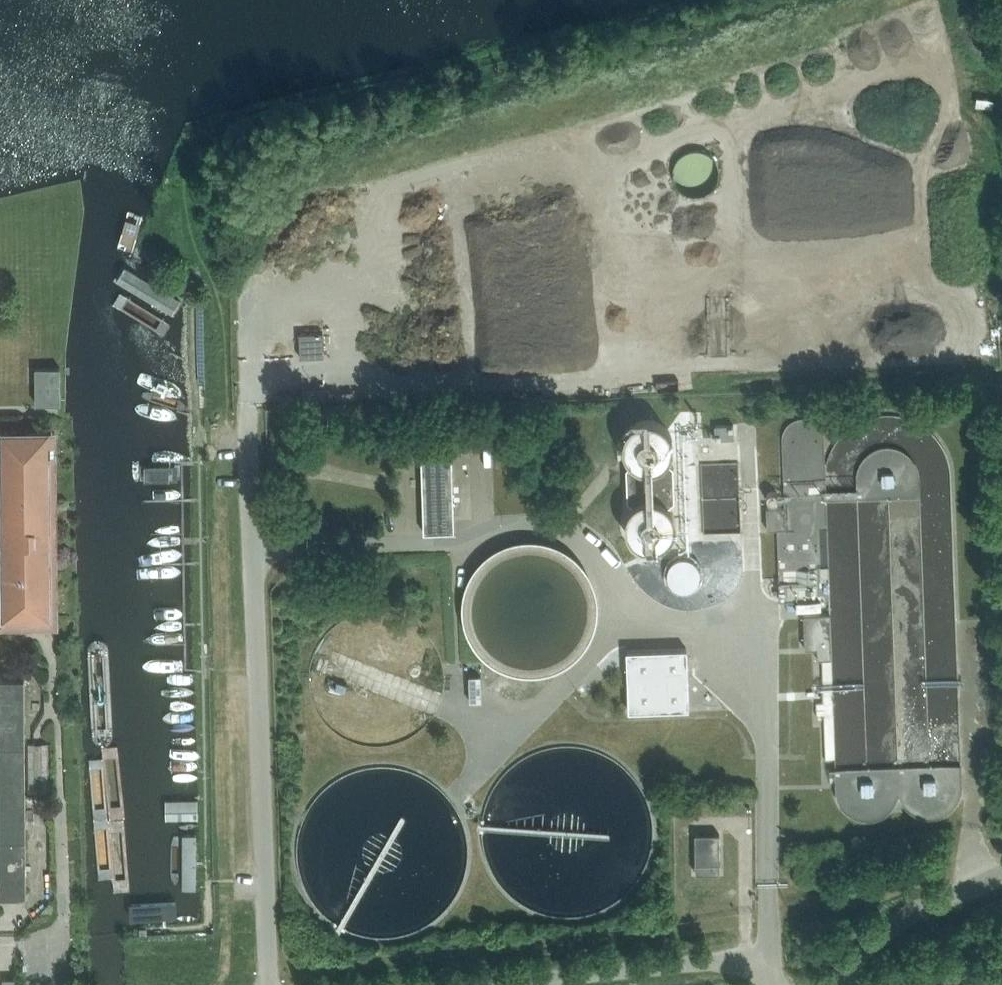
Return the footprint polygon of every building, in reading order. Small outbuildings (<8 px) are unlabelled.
[(714,173),(715,165),(715,162),(713,157),(711,153),(708,149),(703,146),(698,144),(691,143),(688,144),(683,146),(678,149),(676,151),(672,158),(671,162),(671,166),(671,170),(673,174),(675,178),(677,181),(681,184),(686,186),(694,187),(700,186),(703,185),(710,180),(714,173)] [(299,334),(300,357),(324,357),(323,333),(299,334)] [(62,404),(62,368),(38,368),(38,404),(62,404)] [(804,614),(830,613),(827,482),(825,437),(822,430),(818,424),(811,419),(802,419),(792,421),(785,429),(782,437),(786,507),(786,529),(778,529),(780,615),(804,614)] [(735,439),(734,425),(715,426),(715,440),(735,439)] [(629,462),(634,470),(636,514),(631,522),(629,531),(631,540),(637,548),(645,553),(654,554),(663,552),(670,547),(675,539),(677,530),(675,521),(669,513),(668,469),(673,461),(675,452),(673,443),(667,435),(659,430),(650,429),(641,431),(633,436),(628,444),(627,453),(629,462)] [(6,432),(7,611),(0,611),(0,630),(35,630),(35,615),(49,615),(48,431),(6,432)] [(187,442),(156,444),(157,462),(187,460),(187,442)] [(859,481),(859,501),(890,500),(921,499),(921,479),(918,469),(913,460),(904,453),(894,450),(883,450),(874,454),(866,461),(860,471),(859,481)] [(423,534),(453,533),(452,494),(450,478),(450,456),(420,457),(423,534)] [(742,534),(740,462),(702,463),(704,535),(742,534)] [(786,529),(786,507),(766,507),(767,529),(778,529),(786,529)] [(543,544),(537,543),(531,543),(525,543),(520,544),(514,545),(508,547),(502,549),(497,552),(492,555),(487,559),(483,563),(479,567),(475,572),(472,577),(469,582),(467,587),(465,593),(464,599),(463,605),(463,611),(463,617),(464,623),(465,628),(467,634),(469,640),(472,645),(475,650),(479,655),(483,659),(487,663),(492,667),(497,670),(502,673),(508,675),(514,677),(519,678),(525,679),(531,679),(537,679),(543,678),(549,677),(555,675),(560,673),(565,670),(570,667),(575,663),(580,659),(584,655),(587,650),(590,645),(593,640),(595,634),(597,628),(599,623),(599,617),(600,611),(599,605),(599,599),(597,593),(596,588),(593,582),(590,577),(587,572),(584,567),(580,563),(575,559),(571,555),(566,552),(560,549),(555,547),(549,545),(543,544)] [(702,583),(703,578),(703,572),(701,567),(697,563),(693,560),(688,559),(682,559),(677,561),(673,564),(669,568),(668,573),(667,578),(669,584),(672,588),(676,592),(680,594),(686,595),(691,594),(696,591),(700,588),(702,583)] [(832,659),(830,613),(804,614),(805,648),(818,648),(818,660),(832,659)] [(689,709),(687,648),(626,650),(628,711),(689,709)] [(0,677),(0,856),(0,896),(27,896),(25,676),(0,677)] [(868,769),(834,769),(834,790),(839,804),(846,811),(856,817),(877,816),(886,811),(893,804),(899,795),(907,806),(913,812),(922,817),(939,816),(946,814),(952,809),(958,799),(960,790),(959,767),(929,767),(898,768),(868,769)] [(719,834),(693,835),(694,874),(719,874),(719,834)]
